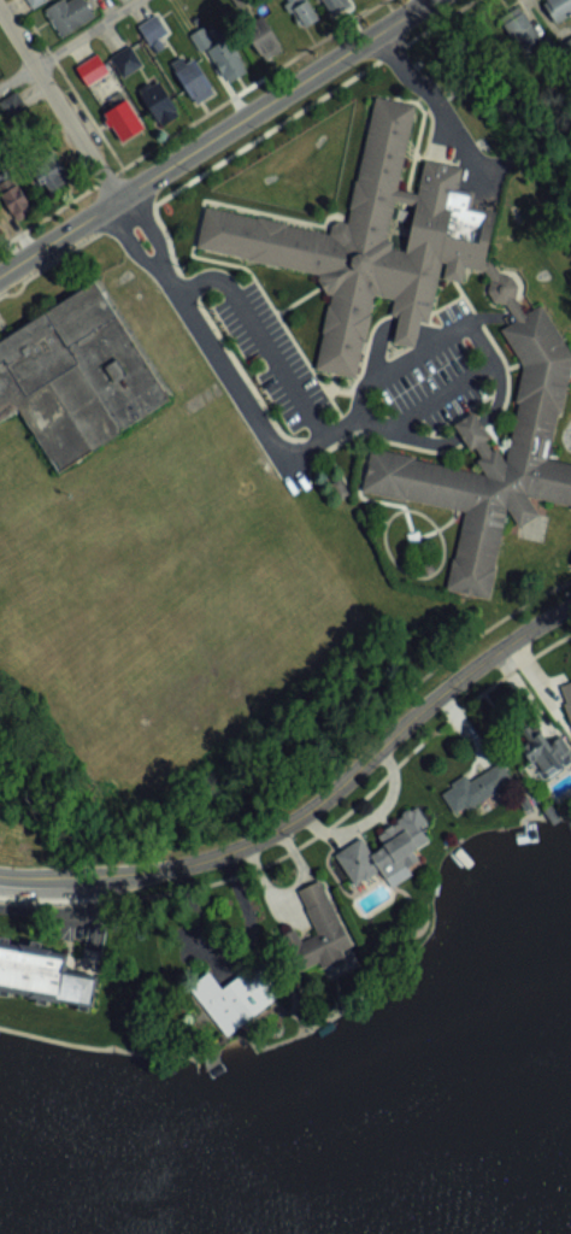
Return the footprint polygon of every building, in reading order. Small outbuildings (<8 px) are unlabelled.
[(289,7),(302,29),(320,19),(309,0),(302,0),(300,1),(289,7)] [(332,15),(349,7),(346,0),(325,0),(332,15)] [(541,41),(524,7),(501,19),(519,53),(541,41)] [(266,60),(284,45),(262,18),(244,32),(266,60)] [(212,42),(205,28),(190,35),(199,52),(208,47),(226,83),(247,72),(229,34),(212,42)] [(113,61),(123,77),(141,66),(132,50),(113,61)] [(87,87),(110,73),(98,54),(75,67),(87,87)] [(197,104),(215,92),(192,57),(173,69),(197,104)] [(180,116),(161,81),(140,92),(159,127),(180,116)] [(537,301),(570,354),(558,410),(555,409),(544,456),(570,462),(570,507),(569,506),(569,503),(523,492),(535,511),(516,524),(504,506),(490,565),(493,566),(485,595),(442,586),(449,557),(452,557),(463,509),(402,495),(401,498),(358,488),(367,445),(411,454),(411,457),(471,470),(483,472),(473,458),(478,454),(472,443),(466,447),(458,433),(451,422),(470,409),(477,421),(487,435),(482,437),(488,448),(493,445),(502,460),(506,447),(517,400),(512,399),(520,362),(499,327),(513,317),(502,301),(491,299),(484,288),(488,277),(482,269),(463,264),(459,280),(440,276),(443,260),(438,259),(425,321),(417,319),(414,329),(411,343),(390,340),(393,325),(395,315),(388,312),(392,295),(370,290),(352,375),(312,366),(329,292),(323,290),(314,277),(316,271),(194,245),(202,205),(326,231),(329,222),(336,218),(345,221),(372,94),(412,102),(394,187),(414,192),(422,157),(459,165),(454,186),(471,189),(469,202),(493,208),(482,257),(489,259),(496,271),(508,274),(514,283),(512,295),(522,311),(537,301)] [(15,119),(25,112),(15,96),(5,102),(15,119)] [(122,144),(146,129),(126,99),(103,114),(122,144)] [(68,166),(36,159),(30,186),(62,193),(68,166)] [(34,210),(9,172),(0,178),(0,195),(17,221),(34,210)] [(14,406),(0,415),(0,335),(89,278),(165,398),(54,469),(14,406)] [(553,726),(523,742),(541,775),(570,758),(553,726)] [(514,782),(501,760),(455,789),(468,811),(514,782)] [(336,854),(356,889),(435,842),(415,809),(377,831),(384,844),(371,852),(363,838),(336,854)] [(325,880),(300,889),(317,935),(300,941),(296,930),(280,936),(294,974),(352,952),(325,880)] [(88,1004),(0,988),(0,937),(66,950),(63,968),(94,974),(88,1004)] [(223,990),(211,974),(189,989),(223,1037),(283,995),(260,964),(223,990)]
